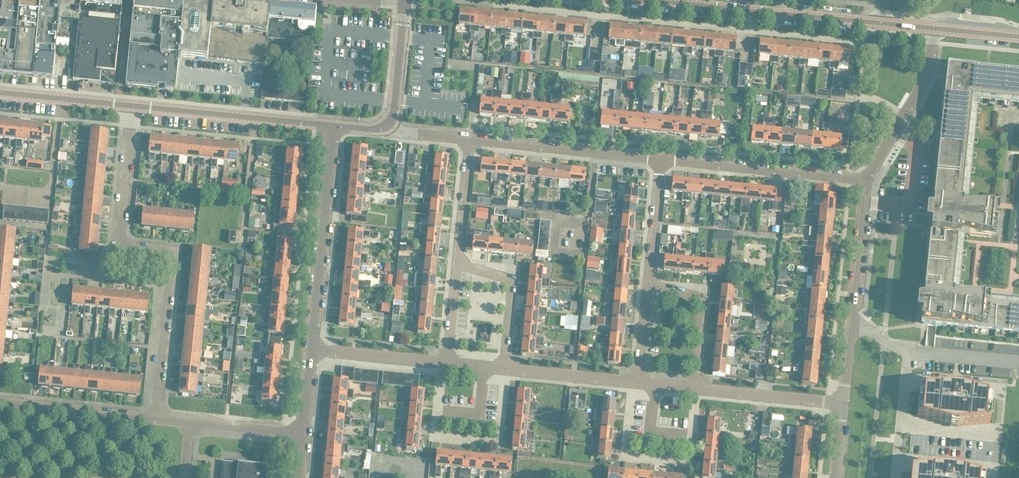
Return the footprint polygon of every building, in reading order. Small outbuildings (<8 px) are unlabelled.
[(35,46),(40,0),(0,0),(0,72),(33,75),(34,62),(35,46)] [(33,75),(52,77),(58,18),(60,0),(40,0),(35,46),(34,62),(33,75)] [(79,20),(81,0),(60,0),(58,18),(79,20)] [(79,20),(73,79),(100,82),(101,69),(108,70),(115,71),(122,0),(81,0),(79,20)] [(179,56),(184,0),(134,0),(126,84),(175,89),(179,56)] [(179,56),(208,58),(213,0),(184,0),(179,56)] [(208,58),(264,64),(270,4),(226,0),(213,0),(208,58)] [(313,43),(316,9),(271,5),(267,38),(313,43)] [(460,10),(459,24),(470,25),(470,29),(469,29),(468,32),(474,32),(476,13),(476,11),(470,11),(461,10),(460,10)] [(474,32),(473,42),(478,43),(479,33),(480,30),(478,30),(479,26),(490,27),(492,13),(481,12),(476,11),(476,13),(474,32)] [(492,13),(490,27),(502,29),(501,32),(500,32),(500,35),(505,35),(507,16),(507,15),(502,14),(492,13)] [(505,35),(505,40),(510,41),(510,36),(511,36),(511,33),(510,33),(510,30),(522,31),(523,16),(513,15),(507,15),(507,16),(505,35)] [(523,16),(522,31),(533,32),(533,35),(532,35),(531,38),(537,38),(539,19),(539,18),(533,17),(523,16)] [(539,19),(537,38),(542,39),(543,36),(542,36),(542,33),(553,34),(555,19),(544,18),(539,18),(539,19)] [(555,19),(553,34),(564,35),(564,38),(563,38),(562,41),(568,42),(570,22),(570,21),(565,20),(555,19)] [(570,22),(568,42),(574,42),(574,39),(573,39),(574,36),(585,37),(586,22),(586,23),(576,22),(570,21),(570,22)] [(610,25),(609,40),(617,40),(616,47),(624,48),(626,28),(626,27),(620,26),(611,25),(610,25)] [(626,28),(624,48),(629,48),(640,49),(640,43),(642,28),(631,27),(626,27),(626,28)] [(642,28),(640,43),(651,44),(651,47),(650,47),(649,50),(655,51),(658,31),(658,30),(652,29),(642,28)] [(658,31),(655,51),(661,52),(661,48),(660,48),(660,45),(672,46),(673,32),(663,31),(658,30),(658,31)] [(673,32),(672,46),(683,47),(682,51),(681,51),(681,54),(687,54),(689,34),(689,33),(684,33),(673,32)] [(689,34),(687,54),(692,55),(693,52),(691,52),(692,48),(703,50),(705,35),(694,34),(689,33),(689,34)] [(705,35),(703,50),(714,51),(714,54),(713,54),(712,57),(718,58),(721,37),(721,36),(715,36),(705,35)] [(721,37),(718,58),(724,58),(724,55),(723,55),(723,52),(735,53),(736,38),(726,37),(721,36),(721,37)] [(760,40),(759,55),(770,56),(770,59),(768,59),(768,62),(773,63),(776,43),(769,42),(769,41),(761,41),(761,40),(760,40)] [(776,43),(773,63),(779,63),(779,60),(778,60),(778,57),(789,58),(790,44),(782,43),(782,44),(776,43)] [(790,44),(789,58),(800,59),(799,62),(798,62),(798,65),(803,66),(805,46),(799,45),(799,44),(790,44)] [(805,46),(803,66),(809,66),(809,63),(808,63),(808,60),(819,61),(820,47),(812,46),(812,47),(805,46)] [(820,47),(819,61),(829,62),(829,65),(828,65),(827,68),(833,68),(835,49),(830,49),(830,48),(820,47)] [(835,49),(833,68),(848,70),(849,64),(850,49),(850,50),(842,49),(842,50),(835,49)] [(506,62),(515,63),(515,55),(507,54),(506,62)] [(530,55),(520,54),(519,63),(529,64),(530,55)] [(610,74),(621,76),(622,67),(611,66),(610,74)] [(923,324),(934,325),(949,326),(964,328),(979,329),(994,331),(1009,332),(1018,333),(1018,307),(951,300),(958,231),(964,232),(969,234),(990,236),(992,211),(972,209),(961,209),(971,101),(972,96),(1018,100),(1018,74),(1005,73),(990,71),(976,70),(949,67),(945,97),(944,112),(942,127),(941,142),(939,157),(938,172),(936,187),(935,202),(933,217),(932,232),(930,247),(929,261),(927,277),(926,291),(924,306),(923,322),(923,324)] [(669,80),(676,81),(677,70),(670,69),(669,80)] [(114,83),(115,71),(108,70),(106,82),(114,83)] [(726,84),(727,75),(719,74),(718,83),(726,84)] [(264,88),(263,98),(270,99),(271,89),(264,88)] [(574,98),(582,99),(582,89),(574,88),(574,98)] [(271,89),(270,99),(278,100),(279,89),(271,89)] [(279,89),(278,100),(285,101),(286,90),(279,89)] [(830,97),(845,98),(846,91),(831,89),(830,97)] [(286,90),(285,101),(293,101),(294,91),(286,90)] [(294,91),(293,101),(300,102),(301,91),(294,91)] [(481,99),(479,113),(494,115),(495,101),(481,99)] [(839,122),(839,117),(843,117),(843,100),(827,100),(826,112),(832,112),(832,122),(839,122)] [(495,101),(494,115),(509,116),(510,102),(495,101)] [(510,102),(509,116),(524,118),(525,104),(510,102)] [(525,104),(524,118),(538,119),(540,105),(525,104)] [(540,105),(538,119),(553,121),(554,107),(540,105)] [(554,107),(553,121),(568,122),(569,118),(577,119),(578,109),(554,107)] [(600,126),(615,127),(616,113),(617,109),(614,108),(614,113),(602,112),(600,126)] [(616,113),(615,127),(630,129),(631,115),(619,114),(619,109),(617,109),(616,113)] [(631,115),(630,129),(645,130),(646,116),(646,112),(644,111),(643,116),(631,115)] [(646,116),(645,130),(659,132),(661,118),(651,117),(651,112),(646,112),(646,116)] [(661,118),(659,132),(674,133),(675,119),(676,115),(671,114),(670,119),(661,118)] [(675,119),(674,133),(689,135),(690,121),(680,120),(680,115),(676,115),(675,119)] [(690,121),(689,135),(703,136),(705,122),(705,118),(703,117),(702,122),(690,121)] [(763,117),(762,128),(752,127),(750,141),(765,143),(767,124),(768,117),(763,117)] [(773,118),(768,117),(767,124),(765,143),(780,144),(782,130),(770,129),(770,124),(772,125),(773,118)] [(705,122),(703,136),(719,138),(719,133),(727,134),(728,125),(707,123),(708,118),(705,118),(705,122)] [(795,146),(797,132),(798,120),(793,120),(792,131),(782,130),(780,144),(795,146)] [(803,121),(798,120),(797,132),(795,146),(810,147),(811,133),(799,132),(800,127),(802,128),(803,121)] [(5,121),(4,138),(3,145),(8,146),(9,139),(16,140),(18,122),(5,121)] [(29,141),(30,123),(18,122),(16,140),(15,146),(21,147),(22,140),(29,141)] [(43,125),(30,123),(29,141),(28,148),(33,148),(34,141),(41,142),(42,136),(50,137),(51,126),(43,126),(43,125)] [(831,135),(832,124),(827,124),(826,130),(826,135),(825,149),(840,150),(840,145),(846,146),(848,132),(841,131),(841,136),(831,135)] [(91,142),(108,144),(109,131),(92,129),(91,138),(86,137),(85,142),(91,142)] [(811,133),(810,147),(825,149),(826,135),(811,133)] [(161,154),(163,137),(151,136),(149,153),(149,159),(154,159),(154,153),(161,154)] [(163,137),(161,154),(161,160),(166,160),(167,155),(174,156),(176,139),(163,137)] [(176,139),(174,156),(174,161),(179,162),(179,156),(186,157),(188,140),(176,139)] [(188,140),(186,157),(186,162),(191,163),(192,157),(199,158),(201,141),(188,140)] [(211,159),(213,142),(201,141),(199,158),(199,164),(204,164),(204,159),(211,159)] [(89,154),(106,156),(108,144),(91,142),(90,150),(84,149),(84,154),(89,154)] [(224,161),(225,144),(213,142),(211,159),(211,165),(216,166),(217,160),(224,161)] [(225,144),(224,161),(223,166),(228,167),(229,161),(237,162),(238,145),(225,144)] [(352,160),(372,162),(377,163),(378,158),(372,158),(373,156),(369,156),(369,157),(366,157),(367,148),(353,146),(352,156),(353,156),(353,159),(352,159),(352,160)] [(280,162),(300,164),(300,163),(299,163),(299,160),(300,160),(301,151),(287,150),(286,159),(283,159),(283,157),(280,157),(280,162)] [(395,151),(394,164),(401,165),(402,152),(395,151)] [(88,166),(105,168),(106,156),(89,154),(89,162),(83,161),(83,165),(88,166)] [(408,154),(407,167),(414,168),(415,155),(408,154)] [(426,169),(446,171),(447,156),(435,155),(434,166),(426,165),(426,169)] [(28,167),(42,169),(43,162),(28,160),(28,167)] [(350,173),(365,175),(365,166),(368,166),(368,167),(372,168),(372,162),(352,160),(352,161),(353,161),(352,165),(351,165),(350,173)] [(495,181),(497,161),(482,160),(480,172),(491,173),(491,181),(495,181)] [(499,173),(510,175),(511,163),(497,161),(495,181),(498,181),(499,173)] [(284,177),(298,178),(299,169),(298,169),(299,166),(300,166),(300,164),(280,162),(279,168),(282,169),(282,167),(285,168),(284,177)] [(511,163),(510,175),(521,176),(520,183),(524,184),(526,164),(511,163)] [(526,164),(524,184),(528,184),(529,176),(539,177),(541,166),(526,164)] [(81,178),(87,178),(104,180),(105,168),(88,166),(87,174),(82,173),(81,178)] [(556,167),(541,166),(539,177),(550,179),(550,186),(554,187),(556,167)] [(556,167),(554,187),(557,187),(558,179),(569,180),(570,169),(556,167)] [(432,185),(444,186),(446,171),(426,169),(426,173),(433,174),(432,185)] [(570,169),(569,180),(580,182),(579,190),(584,190),(586,170),(570,169)] [(349,187),(369,189),(370,183),(367,183),(367,184),(364,184),(365,175),(350,173),(350,182),(351,182),(350,186),(349,186),(349,187)] [(252,180),(252,187),(266,189),(266,185),(257,176),(252,180)] [(277,189),(297,191),(297,190),(296,190),(297,187),(298,187),(298,178),(284,177),(284,186),(280,186),(280,185),(277,184),(277,189)] [(86,190),(103,192),(104,180),(87,178),(86,186),(81,185),(80,189),(86,190)] [(223,179),(223,187),(238,188),(239,180),(223,179)] [(682,200),(686,201),(688,181),(673,179),(672,191),(683,192),(682,200)] [(401,189),(402,180),(395,180),(394,188),(401,189)] [(688,181),(686,201),(690,201),(691,193),(701,194),(703,182),(688,181)] [(703,182),(701,194),(712,195),(712,203),(716,203),(718,184),(703,182)] [(718,184),(716,203),(720,204),(720,196),(731,197),(733,185),(718,184)] [(444,186),(432,185),(431,195),(424,195),(423,199),(443,201),(444,186)] [(745,206),(747,187),(733,185),(731,197),(742,198),(740,214),(744,214),(745,206)] [(636,202),(638,187),(626,186),(625,197),(617,196),(617,200),(636,202)] [(813,209),(832,211),(833,206),(834,207),(835,196),(830,195),(830,187),(816,186),(813,209)] [(348,201),(362,202),(363,193),(366,193),(366,194),(369,194),(369,189),(349,187),(349,188),(350,188),(350,192),(349,192),(348,201)] [(761,200),(762,188),(747,187),(745,206),(744,214),(748,215),(750,199),(761,200)] [(252,188),(251,194),(263,196),(263,189),(252,188)] [(780,212),(781,202),(776,201),(777,190),(762,188),(761,200),(769,201),(768,211),(780,212)] [(297,191),(277,189),(276,195),(279,195),(279,194),(283,194),(282,203),(296,205),(297,196),(296,196),(296,193),(297,193),(297,191)] [(103,192),(86,190),(85,198),(76,197),(76,201),(85,202),(101,204),(103,192)] [(785,191),(784,206),(790,207),(792,192),(785,191)] [(478,194),(477,203),(491,204),(492,196),(478,194)] [(443,201),(423,199),(423,202),(431,203),(429,214),(441,215),(443,201)] [(617,200),(612,200),(612,204),(617,204),(616,215),(623,216),(635,217),(636,202),(617,200)] [(362,202),(348,201),(347,209),(348,209),(347,213),(346,214),(351,215),(351,221),(374,223),(375,217),(366,216),(367,210),(364,210),(364,211),(361,211),(362,202)] [(594,212),(606,213),(607,202),(595,201),(594,212)] [(101,204),(85,202),(84,209),(78,209),(78,213),(83,214),(100,216),(101,204)] [(552,203),(551,210),(566,212),(567,202),(560,202),(560,204),(552,203)] [(154,227),(156,210),(157,203),(151,203),(151,210),(143,209),(142,226),(154,227)] [(296,205),(282,203),(280,220),(277,220),(277,218),(274,218),(273,228),(282,229),(282,225),(294,226),(294,224),(293,224),(293,221),(294,221),(296,205)] [(167,228),(168,211),(169,204),(164,204),(163,211),(156,210),(154,227),(167,228)] [(179,230),(181,213),(182,206),(176,205),(175,212),(168,211),(167,228),(179,230)] [(17,207),(15,219),(22,220),(23,207),(17,207)] [(181,213),(179,230),(192,231),(194,207),(189,207),(188,213),(181,213)] [(477,208),(475,219),(487,220),(488,209),(477,208)] [(506,209),(495,208),(494,215),(503,216),(502,222),(505,223),(506,209)] [(521,211),(507,209),(507,216),(520,218),(521,211)] [(817,226),(832,227),(833,217),(832,217),(832,211),(813,209),(809,209),(808,213),(813,214),(813,215),(815,216),(816,214),(819,215),(817,226)] [(537,212),(523,211),(522,218),(536,220),(537,212)] [(100,216),(83,214),(82,222),(77,221),(76,225),(82,226),(99,228),(100,216)] [(441,215),(429,214),(428,225),(421,224),(420,228),(440,230),(441,215)] [(633,232),(635,217),(623,216),(622,227),(614,226),(614,230),(633,232)] [(99,228),(82,226),(81,234),(76,233),(75,237),(81,238),(98,240),(99,228)] [(682,228),(669,226),(668,234),(681,235),(682,228)] [(701,234),(703,227),(696,226),(694,233),(701,234)] [(806,241),(829,243),(830,238),(831,238),(832,227),(817,226),(816,237),(813,237),(813,236),(811,235),(810,237),(806,236),(805,240),(806,241)] [(14,242),(15,235),(20,235),(21,231),(15,230),(16,230),(0,228),(0,241),(14,242)] [(440,230),(420,228),(420,232),(428,233),(427,244),(438,245),(440,230)] [(593,228),(591,243),(603,244),(604,229),(593,228)] [(347,243),(361,245),(362,236),(365,236),(365,237),(368,238),(369,232),(349,230),(349,231),(350,231),(349,235),(348,235),(347,243)] [(632,246),(633,232),(614,230),(613,234),(621,235),(620,245),(632,246)] [(487,251),(489,232),(485,231),(485,239),(473,238),(472,249),(487,251)] [(493,232),(489,232),(487,251),(502,252),(503,241),(493,240),(493,232)] [(503,241),(502,252),(517,254),(519,235),(515,234),(514,242),(503,241)] [(519,235),(517,254),(532,255),(533,244),(522,243),(523,235),(519,235)] [(277,252),(291,253),(292,245),(291,245),(291,241),(292,241),(292,239),(272,237),(271,244),(274,244),(274,243),(278,243),(277,252)] [(98,240),(81,238),(80,246),(74,245),(74,249),(79,250),(96,252),(98,240)] [(13,254),(14,248),(19,248),(19,243),(14,242),(0,241),(0,253),(13,254)] [(815,246),(814,257),(829,259),(830,249),(829,249),(829,243),(806,241),(806,245),(810,245),(809,247),(812,247),(812,246),(815,246)] [(346,257),(366,259),(366,253),(364,253),(364,254),(361,254),(361,245),(347,243),(346,252),(348,253),(347,256),(346,256),(346,257)] [(438,245),(427,244),(425,255),(417,254),(417,258),(437,260),(438,245)] [(630,261),(632,246),(620,245),(619,256),(611,255),(611,259),(630,261)] [(694,260),(693,272),(707,273),(710,249),(710,248),(706,247),(705,262),(694,260)] [(192,260),(209,262),(210,254),(215,255),(216,250),(194,248),(192,260)] [(710,249),(707,273),(723,275),(724,263),(713,262),(714,249),(710,249)] [(678,270),(680,251),(676,250),(675,259),(664,257),(663,269),(678,270)] [(680,251),(678,270),(693,272),(694,260),(683,259),(684,251),(680,251)] [(269,265),(289,267),(289,266),(289,262),(290,262),(291,253),(277,252),(276,261),(273,261),(273,260),(270,259),(270,261),(266,260),(266,264),(269,265)] [(12,266),(13,259),(18,260),(18,255),(13,254),(0,253),(0,265),(12,266)] [(345,262),(345,271),(359,272),(360,263),(362,263),(362,264),(365,265),(366,259),(346,257),(346,258),(347,258),(347,262),(345,262)] [(588,268),(600,269),(602,259),(589,257),(588,268)] [(807,267),(807,273),(826,275),(826,270),(827,270),(829,259),(814,257),(813,269),(810,268),(810,267),(807,267)] [(437,260),(417,258),(417,262),(425,263),(424,273),(435,275),(437,260)] [(629,276),(630,261),(611,259),(610,263),(618,264),(617,275),(629,276)] [(191,272),(208,274),(209,267),(214,267),(215,262),(209,262),(192,260),(191,272)] [(11,278),(11,271),(17,271),(17,267),(12,266),(0,265),(0,277),(11,278)] [(274,279),(288,280),(289,272),(288,272),(288,268),(289,268),(289,267),(269,265),(269,270),(272,271),(272,269),(275,270),(274,279)] [(529,281),(548,283),(549,279),(541,278),(542,267),(530,266),(529,281)] [(377,269),(377,279),(385,279),(386,269),(377,269)] [(359,272),(345,271),(344,279),(345,279),(344,283),(343,283),(343,284),(363,286),(364,280),(361,280),(361,281),(358,281),(359,272)] [(190,284),(207,286),(208,278),(218,279),(218,275),(208,274),(191,272),(190,284)] [(826,275),(807,273),(799,272),(799,276),(806,277),(806,278),(809,279),(809,277),(812,278),(811,289),(825,290),(826,280),(825,280),(826,275)] [(435,275),(424,273),(423,284),(415,283),(414,287),(434,289),(435,275)] [(627,291),(629,276),(617,275),(616,286),(608,285),(607,289),(627,291)] [(10,290),(10,283),(15,283),(16,279),(11,278),(0,277),(0,289),(10,290)] [(267,286),(266,292),(286,294),(287,293),(286,292),(286,289),(287,289),(288,280),(274,279),(273,288),(270,288),(270,286),(267,286)] [(527,296),(539,297),(540,286),(548,287),(548,283),(529,281),(527,296)] [(189,296),(206,298),(206,291),(212,291),(212,286),(207,286),(190,284),(189,296)] [(363,286),(343,284),(343,285),(344,285),(344,289),(343,289),(342,298),(356,299),(357,290),(360,290),(360,291),(363,291),(363,286)] [(720,300),(745,303),(747,303),(748,299),(740,298),(732,298),(734,286),(722,285),(720,300)] [(434,289),(414,287),(408,286),(408,291),(422,292),(421,303),(432,304),(434,289)] [(786,287),(777,286),(776,295),(785,296),(786,287)] [(395,287),(393,300),(401,301),(403,287),(395,287)] [(84,306),(86,289),(73,288),(72,309),(77,309),(77,306),(84,306)] [(0,289),(0,301),(8,302),(9,295),(14,295),(15,291),(10,290),(0,289)] [(97,308),(98,291),(86,289),(84,306),(84,310),(89,311),(90,307),(97,308)] [(626,306),(627,291),(607,289),(607,293),(615,294),(614,305),(626,306)] [(825,290),(811,289),(810,300),(807,300),(807,299),(804,298),(803,304),(823,306),(823,300),(824,301),(825,290)] [(109,309),(111,292),(98,291),(97,308),(96,311),(102,312),(102,308),(109,309)] [(235,300),(236,292),(225,291),(224,299),(235,300)] [(122,310),(123,293),(111,292),(109,309),(109,313),(114,313),(114,309),(122,310)] [(286,294),(266,292),(266,298),(269,298),(269,296),(272,297),(271,306),(285,307),(286,299),(285,299),(286,295),(286,294)] [(134,311),(136,294),(123,293),(122,310),(121,314),(127,314),(127,311),(134,311)] [(136,294),(134,311),(134,315),(139,316),(139,312),(147,313),(149,296),(136,294)] [(187,308),(205,310),(205,302),(211,303),(211,299),(206,298),(189,296),(187,308)] [(526,310),(545,313),(546,309),(538,308),(539,297),(527,296),(526,310)] [(356,299),(342,298),(341,306),(342,306),(342,310),(341,309),(341,311),(360,313),(361,307),(358,307),(358,308),(355,308),(356,299)] [(719,315),(730,316),(732,306),(744,307),(745,303),(720,300),(719,315)] [(7,314),(8,307),(13,307),(13,303),(8,302),(0,301),(0,314),(7,314)] [(432,304),(421,303),(415,302),(413,313),(412,313),(411,317),(431,319),(432,304)] [(583,302),(582,316),(590,316),(591,302),(583,302)] [(381,312),(389,312),(390,304),(382,303),(381,312)] [(823,306),(803,304),(803,310),(806,310),(806,309),(809,309),(808,320),(822,322),(823,312),(822,311),(823,306)] [(624,321),(626,306),(614,305),(613,315),(605,315),(605,319),(624,321)] [(285,307),(271,306),(270,315),(267,315),(267,313),(264,313),(264,319),(284,321),(284,319),(283,319),(283,316),(284,316),(285,307)] [(755,317),(767,318),(768,307),(756,306),(755,317)] [(42,307),(42,322),(51,322),(51,307),(42,307)] [(38,317),(39,309),(30,308),(29,317),(38,317)] [(186,320),(203,322),(204,314),(216,316),(216,311),(205,310),(187,308),(186,320)] [(526,310),(524,325),(536,327),(537,316),(545,317),(545,313),(526,310)] [(570,326),(572,312),(560,310),(557,324),(570,326)] [(360,313),(341,311),(340,312),(342,312),(341,316),(340,315),(339,324),(353,326),(354,316),(357,317),(357,318),(360,318),(360,313)] [(369,320),(378,322),(380,315),(371,312),(369,320)] [(6,326),(7,319),(12,319),(17,319),(17,315),(7,314),(0,314),(0,325),(6,326)] [(717,330),(737,332),(741,332),(742,328),(729,327),(730,316),(719,315),(717,330)] [(431,319),(411,317),(411,320),(419,321),(418,333),(429,334),(431,319)] [(392,318),(391,332),(401,333),(402,322),(398,321),(398,319),(392,318)] [(623,335),(624,321),(605,319),(597,318),(596,325),(611,327),(611,334),(623,335)] [(284,321),(264,319),(263,324),(266,325),(266,323),(269,324),(268,333),(269,333),(268,340),(281,341),(281,334),(282,334),(283,325),(282,325),(283,321),(284,322),(284,321)] [(185,332),(202,334),(203,326),(208,327),(209,322),(203,322),(186,320),(185,332)] [(822,322),(808,320),(807,331),(804,331),(804,330),(801,330),(800,335),(819,337),(820,332),(821,332),(822,322)] [(767,321),(759,321),(759,329),(766,330),(767,321)] [(5,338),(5,331),(10,331),(11,327),(6,326),(0,325),(0,338),(5,338)] [(523,340),(542,342),(543,338),(535,337),(536,327),(524,325),(523,340)] [(716,345),(728,346),(729,335),(737,336),(737,332),(717,330),(716,345)] [(184,344),(201,346),(202,338),(207,338),(207,334),(202,334),(185,332),(184,344)] [(579,340),(587,340),(588,333),(580,332),(579,340)] [(621,350),(623,335),(611,334),(610,345),(602,344),(602,348),(621,350)] [(819,337),(800,335),(800,341),(803,341),(803,340),(806,340),(804,352),(819,353),(820,343),(819,343),(819,337)] [(3,350),(4,343),(9,343),(10,339),(5,338),(0,338),(0,350),(3,350)] [(281,341),(268,340),(267,346),(266,355),(263,355),(263,354),(260,354),(260,359),(279,361),(280,360),(279,360),(279,357),(280,357),(281,348),(280,348),(281,341)] [(521,355),(533,356),(534,345),(542,346),(542,342),(523,340),(521,355)] [(183,356),(199,358),(200,350),(206,351),(206,346),(201,346),(184,344),(183,356)] [(714,359),(733,361),(734,358),(726,357),(728,346),(716,345),(714,359)] [(620,365),(621,350),(602,348),(601,352),(609,352),(608,364),(620,365)] [(2,362),(3,355),(8,355),(8,350),(3,350),(0,350),(0,362),(2,362)] [(819,353),(804,352),(803,363),(800,362),(801,361),(797,361),(797,366),(816,368),(817,364),(818,364),(819,353)] [(181,368),(198,370),(199,362),(204,363),(205,358),(199,358),(183,356),(181,368)] [(264,374),(278,375),(279,366),(278,366),(278,362),(279,362),(279,361),(260,359),(259,365),(262,366),(262,364),(265,365),(264,374)] [(712,374),(724,375),(726,364),(733,365),(733,361),(714,359),(712,374)] [(51,386),(52,369),(53,365),(48,365),(47,369),(40,368),(38,385),(51,386)] [(64,388),(65,370),(66,367),(60,366),(60,370),(52,369),(51,386),(64,388)] [(816,368),(797,366),(796,372),(799,373),(799,371),(802,372),(801,384),(816,385),(817,374),(816,374),(816,368)] [(76,389),(78,372),(78,368),(73,367),(72,371),(65,370),(64,388),(76,389)] [(180,380),(197,382),(198,374),(203,375),(203,370),(198,370),(181,368),(180,380)] [(88,390),(90,373),(90,369),(85,369),(85,373),(78,372),(76,389),(88,390)] [(90,373),(88,390),(101,391),(103,374),(103,371),(98,370),(97,374),(90,373)] [(113,393),(115,376),(115,372),(110,371),(110,375),(103,374),(101,391),(113,393)] [(126,394),(127,377),(128,373),(123,373),(122,376),(115,376),(113,393),(126,394)] [(353,380),(353,374),(341,373),(340,379),(333,379),(332,388),(333,388),(333,391),(332,391),(332,392),(352,394),(353,388),(350,388),(349,389),(346,389),(347,380),(353,380)] [(135,378),(127,377),(126,394),(139,395),(140,378),(140,374),(135,374),(135,378)] [(254,386),(277,389),(277,387),(276,387),(276,384),(277,384),(278,375),(264,374),(263,383),(260,382),(260,381),(257,381),(257,383),(254,382),(254,386)] [(197,382),(180,380),(179,392),(196,394),(197,386),(202,387),(202,382),(197,382)] [(375,393),(376,384),(366,383),(365,392),(375,393)] [(277,389),(254,386),(253,390),(256,391),(256,392),(259,392),(259,391),(262,391),(261,401),(275,402),(276,393),(275,393),(276,389),(277,390),(277,389)] [(917,415),(917,416),(926,419),(939,422),(950,425),(950,428),(957,428),(957,426),(968,425),(990,423),(990,422),(992,398),(992,397),(970,391),(957,387),(952,387),(941,388),(919,390),(919,391),(917,415)] [(402,402),(422,405),(424,389),(412,388),(411,399),(403,399),(402,402)] [(516,405),(536,407),(536,403),(529,402),(530,391),(518,390),(516,405)] [(352,394),(332,392),(331,393),(332,394),(332,397),(331,397),(330,406),(345,407),(345,398),(349,398),(348,399),(352,399),(352,394)] [(595,413),(614,415),(616,400),(604,398),(603,410),(595,409),(595,413)] [(409,418),(421,419),(422,405),(402,402),(402,407),(410,407),(409,418)] [(515,420),(527,421),(528,410),(536,411),(536,407),(516,405),(515,420)] [(329,419),(349,421),(352,422),(353,417),(350,417),(350,415),(347,415),(347,416),(344,416),(345,407),(330,406),(329,414),(330,415),(330,418),(329,418),(329,419)] [(770,412),(762,411),(761,425),(769,425),(770,412)] [(600,429),(613,430),(614,415),(595,413),(593,428),(600,429)] [(399,432),(419,434),(421,419),(409,418),(408,429),(400,428),(399,432)] [(349,421),(329,419),(329,421),(330,421),(329,424),(328,424),(327,433),(342,434),(343,425),(346,425),(346,426),(349,427),(349,421)] [(707,434),(726,436),(726,432),(718,431),(720,420),(708,419),(707,434)] [(513,434),(533,436),(533,432),(525,432),(527,421),(515,420),(513,434)] [(788,442),(809,445),(810,438),(811,438),(811,430),(797,428),(796,436),(788,435),(788,442)] [(611,443),(613,430),(600,429),(599,438),(592,437),(592,441),(611,443)] [(418,450),(419,434),(399,432),(399,436),(407,437),(406,449),(418,450)] [(342,434),(327,433),(327,441),(328,441),(327,445),(326,445),(326,446),(347,448),(347,442),(344,442),(344,443),(341,443),(342,434)] [(532,440),(533,436),(513,434),(512,449),(524,450),(525,439),(532,440)] [(705,449),(717,450),(718,439),(726,440),(726,436),(707,434),(705,449)] [(611,443),(592,441),(591,446),(598,447),(597,458),(610,459),(611,443)] [(809,445),(788,442),(779,441),(779,446),(789,447),(789,448),(792,449),(792,447),(795,447),(794,450),(788,450),(788,457),(794,458),(809,460),(810,451),(808,451),(809,445)] [(347,448),(326,446),(326,447),(327,447),(327,451),(326,451),(324,463),(339,465),(340,452),(343,452),(343,453),(346,454),(347,448)] [(705,449),(704,463),(723,465),(723,461),(716,461),(717,450),(705,449)] [(450,467),(452,453),(437,451),(435,465),(436,465),(435,477),(440,477),(441,466),(450,467)] [(467,454),(452,453),(450,467),(461,468),(460,477),(465,477),(467,454)] [(465,477),(470,477),(470,469),(480,470),(482,456),(467,454),(465,477)] [(495,471),(497,457),(482,456),(480,470),(495,471)] [(495,471),(495,477),(499,477),(500,472),(510,473),(511,459),(497,457),(495,471)] [(806,475),(807,468),(808,468),(809,460),(794,458),(793,469),(790,468),(790,467),(787,467),(786,473),(806,475)] [(267,466),(222,461),(222,462),(223,462),(221,477),(266,477),(267,466)] [(344,476),(341,476),(340,477),(337,477),(339,465),(324,463),(323,475),(324,475),(324,477),(344,477),(344,476)] [(704,463),(702,477),(714,477),(715,468),(730,470),(731,466),(723,465),(704,463)] [(985,477),(949,468),(945,468),(933,469),(911,471),(911,472),(911,477),(985,477)] [(608,477),(623,477),(624,470),(608,469),(608,477)]
